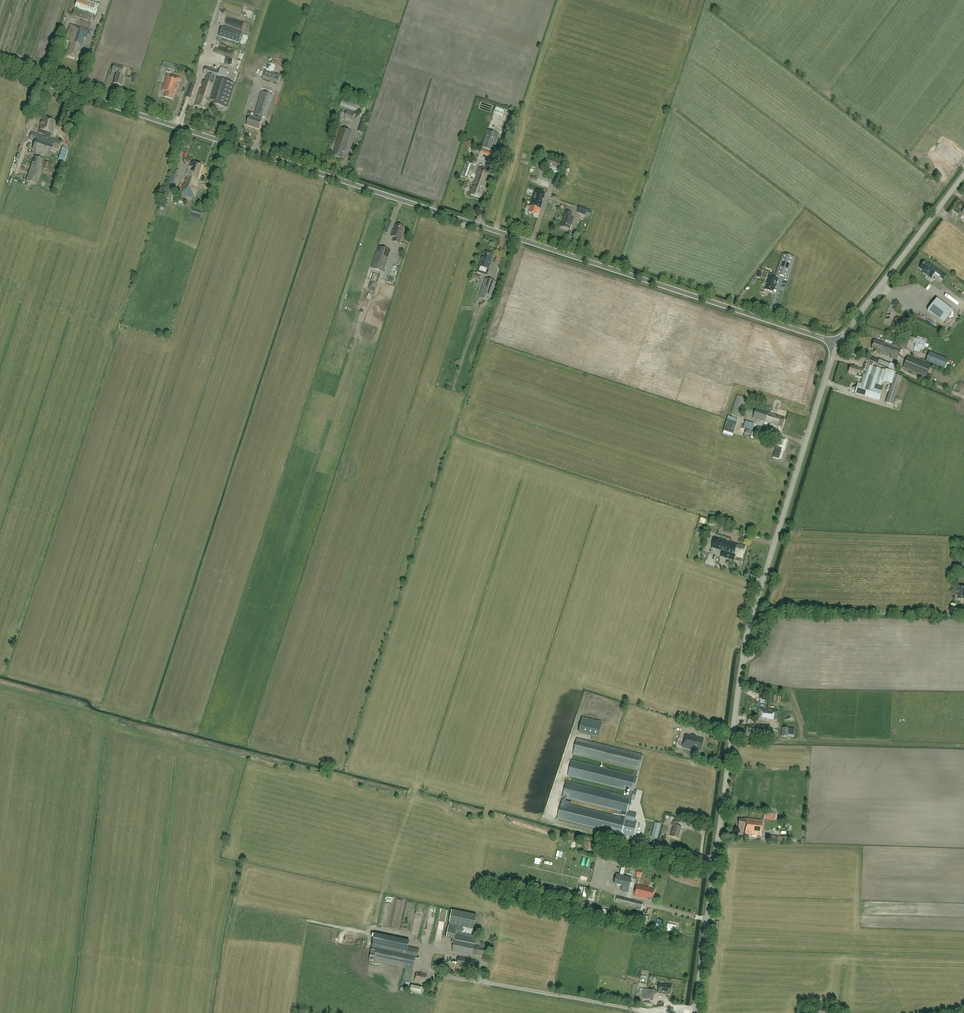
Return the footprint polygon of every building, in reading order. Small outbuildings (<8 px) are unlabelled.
[(96,12),(99,3),(89,0),(77,0),(74,7),(94,14),(94,15),(95,15),(96,12)] [(81,12),(78,19),(89,23),(92,16),(81,12)] [(88,30),(70,24),(65,41),(71,43),(66,57),(77,60),(82,43),(83,43),(84,38),(86,39),(88,30)] [(243,34),(223,28),(220,37),(239,44),(243,34)] [(235,50),(210,41),(208,46),(234,54),(235,50)] [(174,71),(176,65),(163,61),(161,67),(174,71)] [(123,68),(113,65),(112,71),(116,72),(115,77),(115,78),(113,84),(121,86),(124,78),(120,76),(121,74),(123,68)] [(219,72),(205,67),(203,73),(207,74),(205,82),(203,81),(195,106),(206,110),(208,105),(210,105),(211,101),(214,102),(214,104),(228,108),(235,84),(225,81),(228,70),(221,68),(219,72)] [(277,84),(280,76),(265,71),(262,80),(277,84)] [(179,81),(180,78),(166,73),(161,90),(166,92),(164,96),(172,99),(175,90),(176,90),(178,85),(177,84),(178,81),(179,81)] [(190,99),(195,83),(192,82),(186,98),(190,99)] [(265,118),(272,96),(261,92),(253,118),(249,117),(246,126),(259,129),(261,121),(262,117),(265,118)] [(340,106),(357,112),(359,105),(342,99),(340,106)] [(494,113),(503,116),(505,109),(496,106),(494,113)] [(352,120),(354,114),(346,111),(345,117),(352,120)] [(341,123),(344,114),(339,112),(336,121),(341,123)] [(363,117),(358,131),(363,133),(368,118),(363,117)] [(50,138),(54,121),(43,118),(39,133),(45,135),(44,137),(31,133),(29,140),(35,141),(32,149),(35,150),(34,152),(47,155),(47,154),(50,155),(52,147),(58,149),(60,142),(50,138)] [(345,152),(351,132),(341,129),(335,148),(333,156),(342,159),(344,152),(345,152)] [(493,151),(499,135),(487,131),(482,147),(493,151)] [(464,142),(468,149),(469,149),(470,150),(472,149),(471,148),(474,146),(470,139),(464,142)] [(64,161),(68,150),(65,149),(62,148),(58,160),(64,161)] [(482,149),(480,153),(495,158),(496,154),(482,149)] [(36,184),(44,160),(34,157),(26,181),(36,184)] [(465,162),(460,176),(468,179),(473,165),(475,166),(477,161),(472,160),(468,159),(466,162),(465,162)] [(50,170),(52,170),(52,168),(50,168),(52,164),(44,161),(42,167),(50,170)] [(562,175),(565,166),(545,161),(542,170),(562,175)] [(195,189),(203,166),(192,162),(191,166),(190,166),(189,169),(185,183),(186,183),(185,186),(184,185),(181,193),(194,197),(197,189),(195,189)] [(480,198),(490,171),(479,167),(470,195),(480,198)] [(178,171),(173,169),(165,193),(170,195),(178,171)] [(542,201),(542,199),(543,199),(545,194),(535,190),(534,194),(533,194),(531,202),(541,205),(543,202),(542,201)] [(545,200),(543,212),(545,212),(543,219),(550,221),(551,215),(553,215),(555,202),(545,200)] [(540,211),(541,205),(531,202),(530,205),(527,205),(526,209),(530,210),(529,213),(537,215),(539,211),(540,211)] [(577,213),(585,215),(587,209),(579,206),(577,213)] [(572,223),(573,219),(570,218),(571,213),(565,211),(562,220),(563,220),(561,227),(569,229),(571,222),(572,223)] [(401,235),(404,227),(396,224),(393,233),(392,233),(391,236),(394,237),(393,241),(400,244),(402,236),(401,235)] [(383,272),(391,251),(378,247),(371,268),(383,272)] [(488,270),(491,263),(490,263),(492,255),(484,253),(480,267),(488,270)] [(773,273),(772,276),(777,277),(778,275),(787,278),(794,258),(782,254),(776,274),(773,273)] [(925,262),(920,269),(926,274),(925,275),(931,279),(938,270),(929,264),(929,265),(925,262)] [(373,284),(377,285),(380,276),(373,274),(371,280),(374,281),(373,284)] [(766,284),(764,290),(772,293),(773,290),(774,291),(778,278),(777,277),(772,276),(769,275),(766,283),(766,284)] [(489,302),(496,282),(485,279),(479,298),(489,302)] [(949,292),(948,294),(959,303),(960,301),(949,292)] [(943,323),(952,311),(936,299),(927,311),(943,323)] [(890,331),(897,333),(901,335),(902,334),(903,330),(899,328),(902,321),(895,318),(892,326),(890,331)] [(879,320),(877,328),(886,330),(888,322),(879,320)] [(924,346),(927,339),(917,336),(916,339),(906,336),(905,340),(901,339),(899,343),(886,339),(885,343),(880,341),(880,343),(874,341),(871,349),(876,351),(876,352),(888,356),(888,355),(890,356),(890,358),(897,360),(900,351),(901,352),(903,348),(913,352),(913,351),(919,353),(921,345),(924,346)] [(948,360),(929,352),(925,361),(944,369),(948,360)] [(882,361),(879,360),(870,356),(868,360),(877,364),(880,365),(888,368),(895,371),(896,366),(889,364),(882,361)] [(927,376),(931,365),(908,356),(903,367),(927,376)] [(884,371),(864,365),(863,371),(850,367),(848,373),(856,376),(856,377),(862,379),(860,384),(858,383),(855,394),(878,401),(883,387),(881,386),(882,382),(892,385),(886,404),(892,406),(901,378),(894,375),(895,374),(885,370),(884,371)] [(747,398),(737,395),(731,414),(741,417),(747,398)] [(755,408),(752,417),(769,422),(772,412),(755,408)] [(772,412),(769,422),(782,426),(785,416),(772,412)] [(743,428),(750,430),(752,424),(745,422),(743,428)] [(769,440),(772,431),(757,427),(755,436),(769,440)] [(727,552),(730,542),(715,537),(712,548),(722,551),(727,552)] [(735,555),(742,558),(746,547),(730,542),(727,552),(735,555)] [(727,552),(722,551),(721,557),(734,561),(735,555),(727,552)] [(777,720),(778,711),(759,709),(758,720),(767,721),(767,718),(777,720)] [(598,737),(602,722),(582,718),(579,733),(598,737)] [(794,737),(794,729),(782,728),(782,737),(794,737)] [(701,752),(704,739),(686,735),(683,748),(694,751),(694,750),(701,752)] [(562,800),(557,819),(628,836),(630,829),(624,828),(627,819),(626,819),(628,814),(631,800),(635,801),(637,791),(634,791),(637,777),(638,771),(639,771),(643,755),(577,739),(573,755),(635,770),(634,776),(572,761),(568,776),(629,791),(628,797),(566,782),(563,797),(621,812),(620,818),(571,806),(571,802),(562,800)] [(746,828),(762,830),(763,821),(744,819),(739,819),(738,827),(746,828)] [(672,821),(671,825),(674,826),(671,837),(679,839),(681,827),(677,827),(678,823),(672,821)] [(657,839),(661,824),(655,823),(651,837),(657,839)] [(627,892),(631,878),(617,875),(615,885),(622,886),(621,891),(627,892)] [(649,889),(649,888),(637,885),(634,896),(647,900),(647,898),(653,899),(655,891),(649,889)] [(642,909),(643,903),(618,897),(616,902),(642,909)] [(452,910),(446,938),(455,940),(452,952),(473,956),(474,955),(485,957),(487,948),(480,947),(481,942),(476,941),(477,938),(463,936),(464,935),(475,937),(476,934),(469,933),(470,932),(464,931),(465,928),(473,930),(476,915),(452,910)] [(375,934),(371,953),(376,954),(374,962),(405,969),(413,970),(415,958),(417,959),(419,949),(408,947),(409,942),(375,934)] [(474,968),(476,961),(458,957),(457,965),(474,968)] [(402,986),(409,987),(413,970),(405,969),(402,986)] [(425,984),(427,975),(417,973),(415,981),(425,984)] [(659,984),(658,993),(664,994),(664,993),(671,994),(672,986),(659,984)] [(653,1000),(654,990),(643,989),(641,999),(653,1000)]
